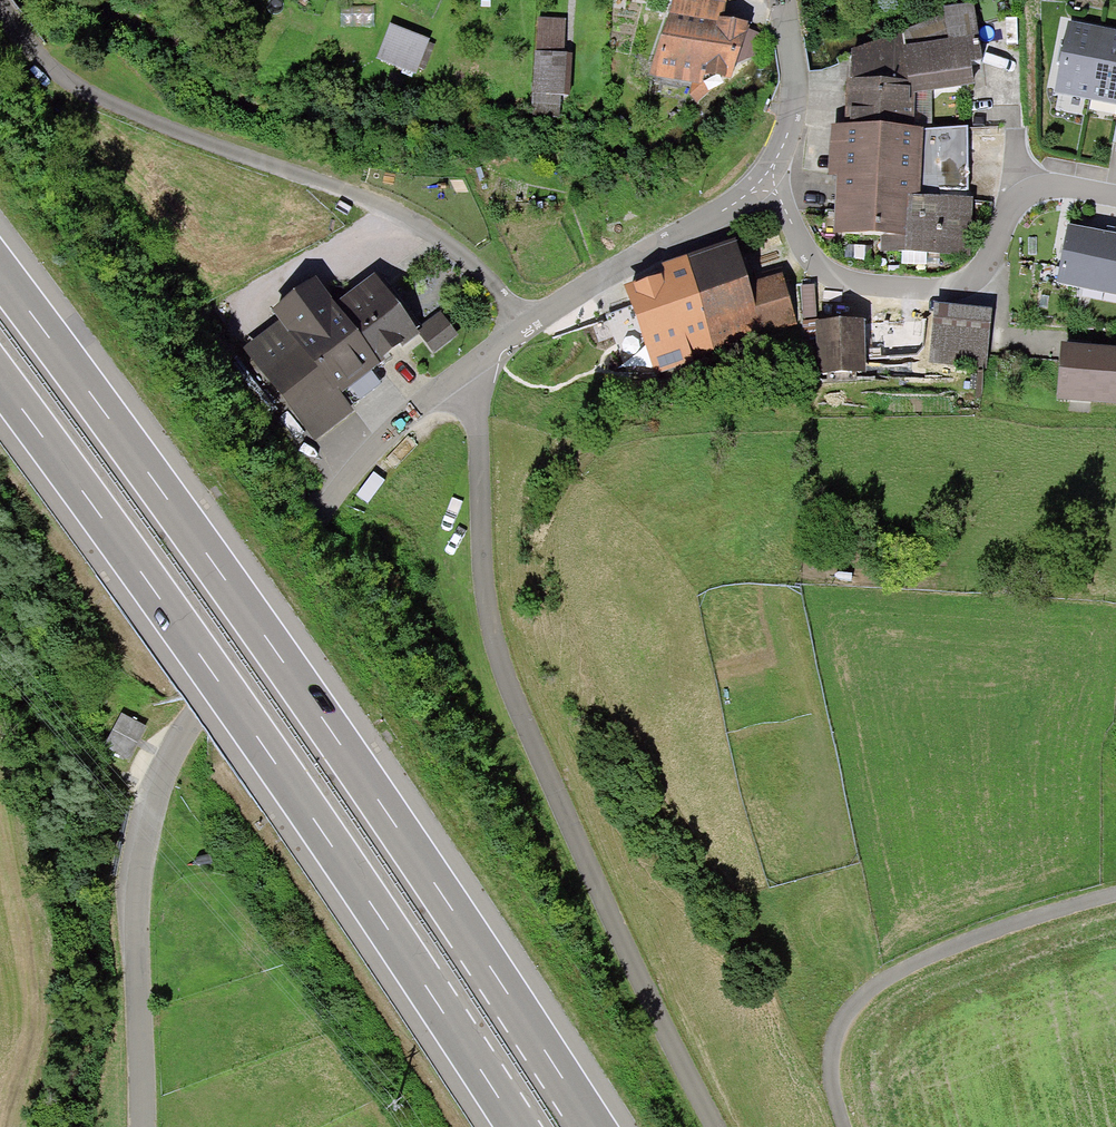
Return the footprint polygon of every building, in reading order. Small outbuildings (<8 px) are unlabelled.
[(847,122),(903,124),(905,85),(968,74),(967,1),(850,45),(848,110),(847,122)] [(718,23),(664,10),(650,70),(695,80),(697,71),(726,78),(731,56),(738,27),(718,23)] [(534,47),(556,48),(558,17),(536,16),(534,47)] [(1070,19),(1056,95),(1115,106),(1115,28),(1113,27),(1092,24),(1070,19)] [(385,23),(374,53),(411,68),(423,37),(385,23)] [(738,27),(731,56),(752,61),(759,32),(738,27)] [(556,48),(534,47),(531,89),(561,91),(564,49),(556,48)] [(353,71),(347,82),(365,91),(371,80),(353,71)] [(888,233),(887,255),(965,258),(970,127),(903,124),(847,122),(835,122),(832,203),(831,231),(888,233)] [(1067,235),(1064,248),(1058,281),(1115,292),(1115,244),(1067,235)] [(659,277),(681,350),(756,328),(742,284),(730,243),(655,265),(659,277)] [(280,319),(246,345),(311,431),(345,405),(338,396),(361,378),(372,370),(365,361),(374,354),(413,325),(372,271),(325,307),(320,300),(285,326),(280,319)] [(776,274),(742,284),(756,328),(789,318),(776,274)] [(659,277),(626,286),(629,298),(649,365),(652,373),(684,363),(681,350),(659,277)] [(623,372),(649,365),(629,298),(604,305),(623,372)] [(986,369),(990,313),(940,309),(936,365),(986,369)] [(435,313),(417,327),(433,348),(451,335),(435,313)] [(818,317),(818,377),(859,377),(859,351),(895,351),(895,339),(918,339),(918,317),(818,317)] [(1080,351),(1068,350),(1064,398),(1115,402),(1115,354),(1080,351)] [(124,717),(109,747),(129,758),(145,728),(124,717)]
